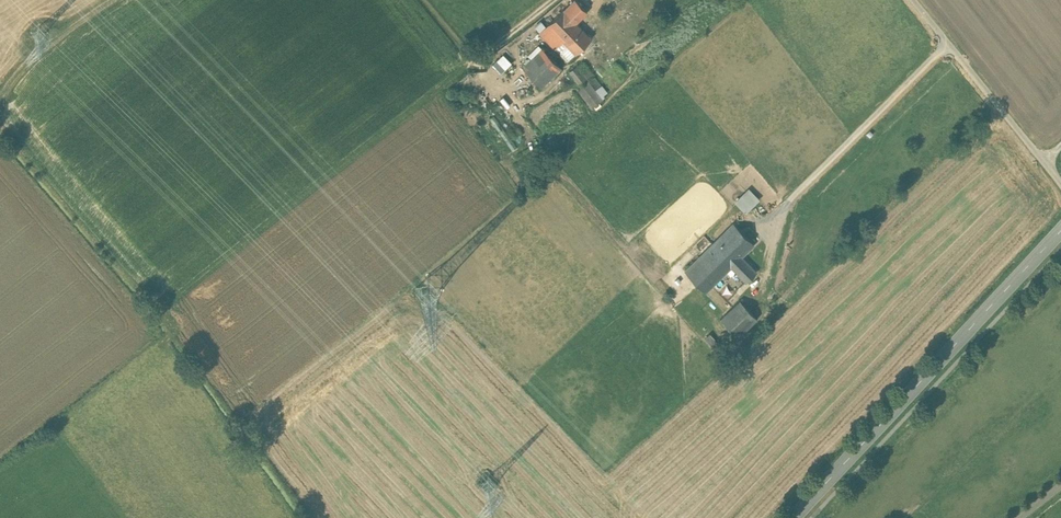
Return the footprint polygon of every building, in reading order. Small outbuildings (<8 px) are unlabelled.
[(591,38),(563,9),(547,24),(575,53),(591,38)] [(519,64),(541,87),(562,67),(539,44),(519,64)] [(501,71),(512,61),(503,53),(493,63),(501,71)] [(579,82),(594,74),(585,59),(571,68),(579,82)] [(597,74),(577,86),(589,106),(609,94),(597,74)] [(745,212),(760,198),(749,186),(734,201),(745,212)] [(734,224),(686,271),(705,291),(731,266),(741,256),(753,244),(734,224)] [(756,271),(741,256),(731,266),(746,281),(756,271)] [(757,318),(740,300),(720,319),(738,337),(757,318)]
